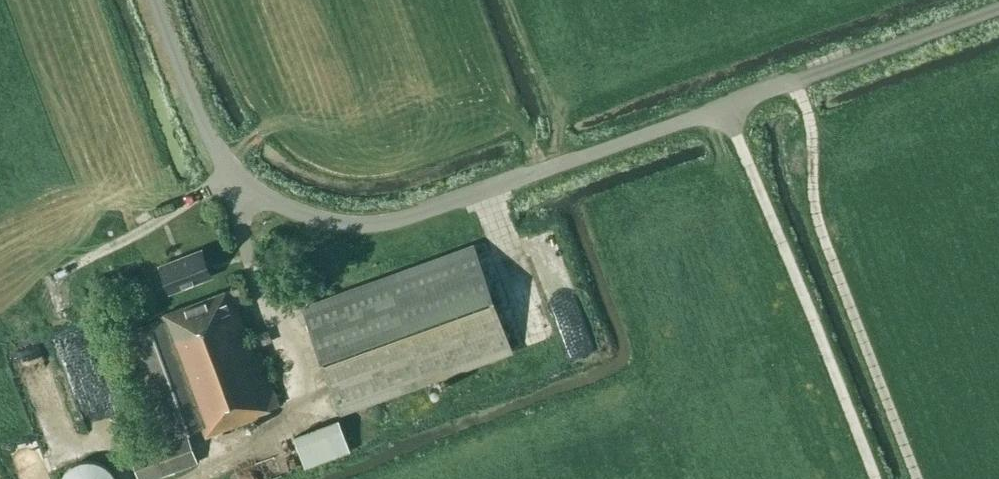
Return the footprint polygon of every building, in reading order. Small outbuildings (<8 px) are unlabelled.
[(511,350),(474,246),(303,307),(340,412),(511,350)] [(211,275),(201,250),(184,257),(184,255),(174,258),(175,260),(160,266),(169,291),(211,275)] [(278,404),(261,356),(256,358),(236,306),(244,303),(238,286),(160,315),(161,319),(116,335),(155,443),(129,452),(139,478),(149,478),(197,462),(186,432),(201,426),(205,437),(258,417),(257,414),(274,408),(273,406),(278,404)] [(582,315),(557,326),(571,360),(596,349),(582,315)] [(350,451),(338,420),(293,436),(304,467),(350,451)] [(265,474),(280,468),(274,454),(260,460),(265,474)] [(102,463),(97,461),(91,460),(86,460),(80,461),(75,463),(70,466),(66,469),(63,474),(61,478),(60,478),(116,478),(114,474),(110,469),(106,466),(102,463)] [(232,470),(210,478),(235,478),(232,470)]
